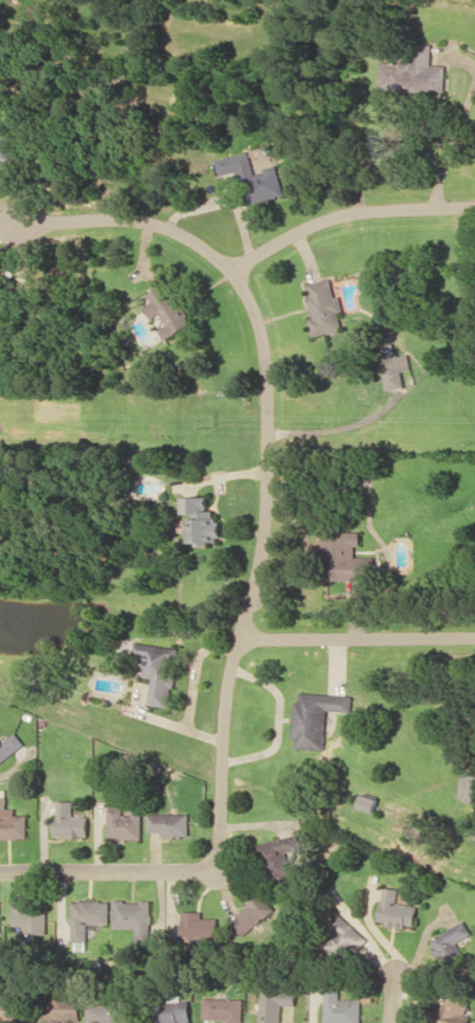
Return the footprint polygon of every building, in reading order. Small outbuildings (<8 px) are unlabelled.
[(381,61),(381,89),(447,90),(447,64),(433,64),(433,43),(411,43),(411,61),(381,61)] [(20,165),(15,135),(0,138),(0,168),(20,165)] [(279,166),(255,171),(251,151),(217,158),(221,175),(241,171),(247,203),(285,195),(279,166)] [(307,283),(314,318),(309,319),(312,335),(344,329),(340,311),(344,310),(342,295),(336,296),(332,278),(307,283)] [(402,371),(411,369),(409,354),(396,356),(394,343),(383,345),(385,354),(381,355),(387,390),(405,386),(402,371)] [(189,542),(222,541),(222,519),(212,519),(211,496),(182,496),(183,516),(188,515),(189,542)] [(356,556),(356,545),(362,545),(362,531),(322,530),(322,546),(330,546),(330,579),(372,580),(373,557),(356,556)] [(148,704),(171,707),(178,647),(136,642),(135,655),(145,656),(143,676),(152,677),(148,704)] [(352,711),(353,696),(300,692),(299,701),(295,701),(293,737),(298,738),(297,747),(324,749),(326,710),(352,711)] [(16,732),(2,742),(0,740),(0,763),(26,745),(16,732)] [(474,800),(474,775),(462,774),(460,799),(474,800)] [(16,814),(16,808),(6,808),(6,789),(0,789),(0,838),(27,839),(27,814),(16,814)] [(379,798),(362,793),(358,807),(375,812),(379,798)] [(55,836),(88,836),(88,816),(73,816),(73,800),(56,800),(55,836)] [(107,837),(141,838),(141,808),(126,808),(126,807),(108,807),(107,837)] [(189,813),(148,812),(148,831),(162,832),(162,836),(189,836),(189,813)] [(287,851),(300,848),(296,834),(263,842),(272,878),(292,873),(287,851)] [(380,919),(388,920),(388,925),(408,927),(408,923),(416,924),(418,904),(398,902),(399,888),(383,887),(380,919)] [(277,908),(262,891),(232,919),(247,936),(277,908)] [(14,925),(27,925),(28,934),(47,933),(46,907),(27,908),(27,899),(13,900),(14,925)] [(109,900),(72,900),(72,939),(94,939),(94,924),(109,924),(109,900)] [(114,927),(136,928),(136,938),(152,938),(152,901),(115,900),(114,927)] [(368,938),(334,906),(322,919),(337,933),(326,945),(336,955),(340,950),(349,959),(368,938)] [(202,911),(183,911),(183,940),(219,940),(219,917),(202,917),(202,911)] [(473,934),(465,920),(430,939),(443,963),(450,960),(453,964),(466,957),(458,942),(473,934)] [(363,999),(341,998),(341,977),(326,977),(325,1022),(362,1022),(363,999)] [(283,1022),(284,1005),(298,1005),(298,989),(262,988),(261,1022),(283,1022)] [(432,1022),(470,1022),(471,1017),(467,1016),(471,1000),(447,995),(444,1007),(436,1005),(432,1022)] [(45,998),(46,1022),(82,1021),(81,997),(45,998)] [(244,1021),(245,998),(203,997),(202,1019),(244,1021)] [(14,1020),(16,1002),(0,999),(0,1019),(14,1020)] [(190,1001),(144,1003),(145,1022),(178,1022),(191,1022),(190,1001)] [(88,1003),(88,1022),(128,1022),(128,1004),(88,1003)]
